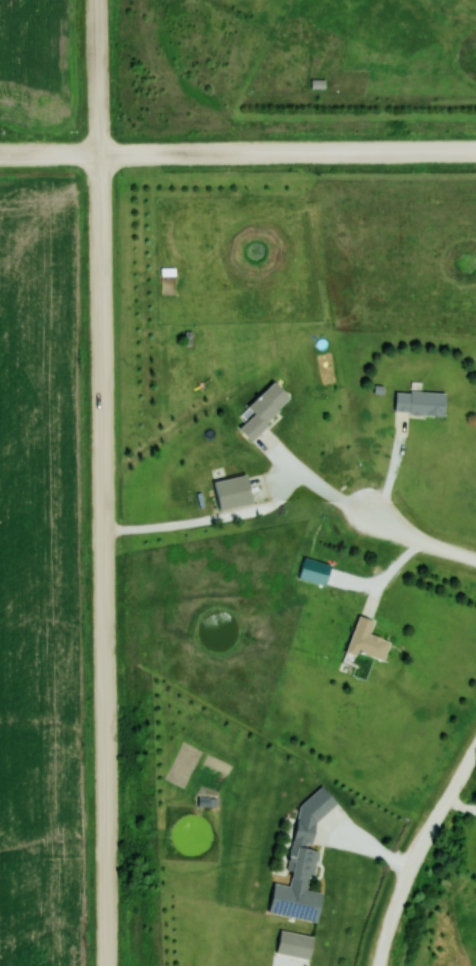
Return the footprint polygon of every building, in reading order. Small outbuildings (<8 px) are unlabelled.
[(292,401),(275,383),(241,414),(247,421),(239,429),(250,440),(292,401)] [(445,415),(446,392),(396,392),(395,415),(445,415)] [(214,482),(220,510),(253,503),(247,475),(214,482)] [(332,565),(303,558),(297,579),(326,587),(332,565)] [(384,662),(390,642),(370,636),(375,622),(358,616),(346,655),(355,658),(357,653),(384,662)] [(315,875),(319,851),(312,850),(317,823),(295,819),(286,870),(315,875)]
